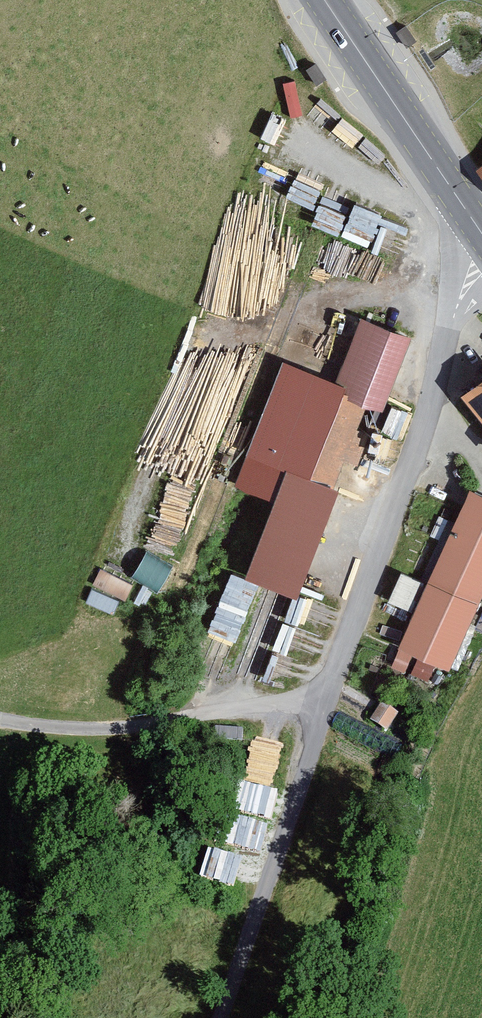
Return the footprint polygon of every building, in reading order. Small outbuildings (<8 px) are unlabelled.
[(404,22),(395,29),(409,47),(418,40),(404,22)] [(313,61),(304,68),(318,86),(327,79),(313,61)] [(311,109),(330,122),(338,111),(319,98),(311,109)] [(351,145),(361,128),(340,115),(330,131),(351,145)] [(279,473),(241,571),(289,589),(361,403),(376,409),(404,334),(355,316),(330,381),(280,362),(243,459),(279,473)] [(459,390),(481,418),(481,372),(459,390)] [(399,649),(446,670),(481,589),(481,497),(470,492),(399,649)] [(162,586),(175,563),(148,547),(135,570),(162,586)] [(93,580),(126,596),(134,579),(101,564),(93,580)] [(409,603),(419,573),(400,567),(390,597),(409,603)] [(87,598),(115,607),(120,593),(92,584),(87,598)] [(275,781),(281,744),(252,739),(246,776),(275,781)]
